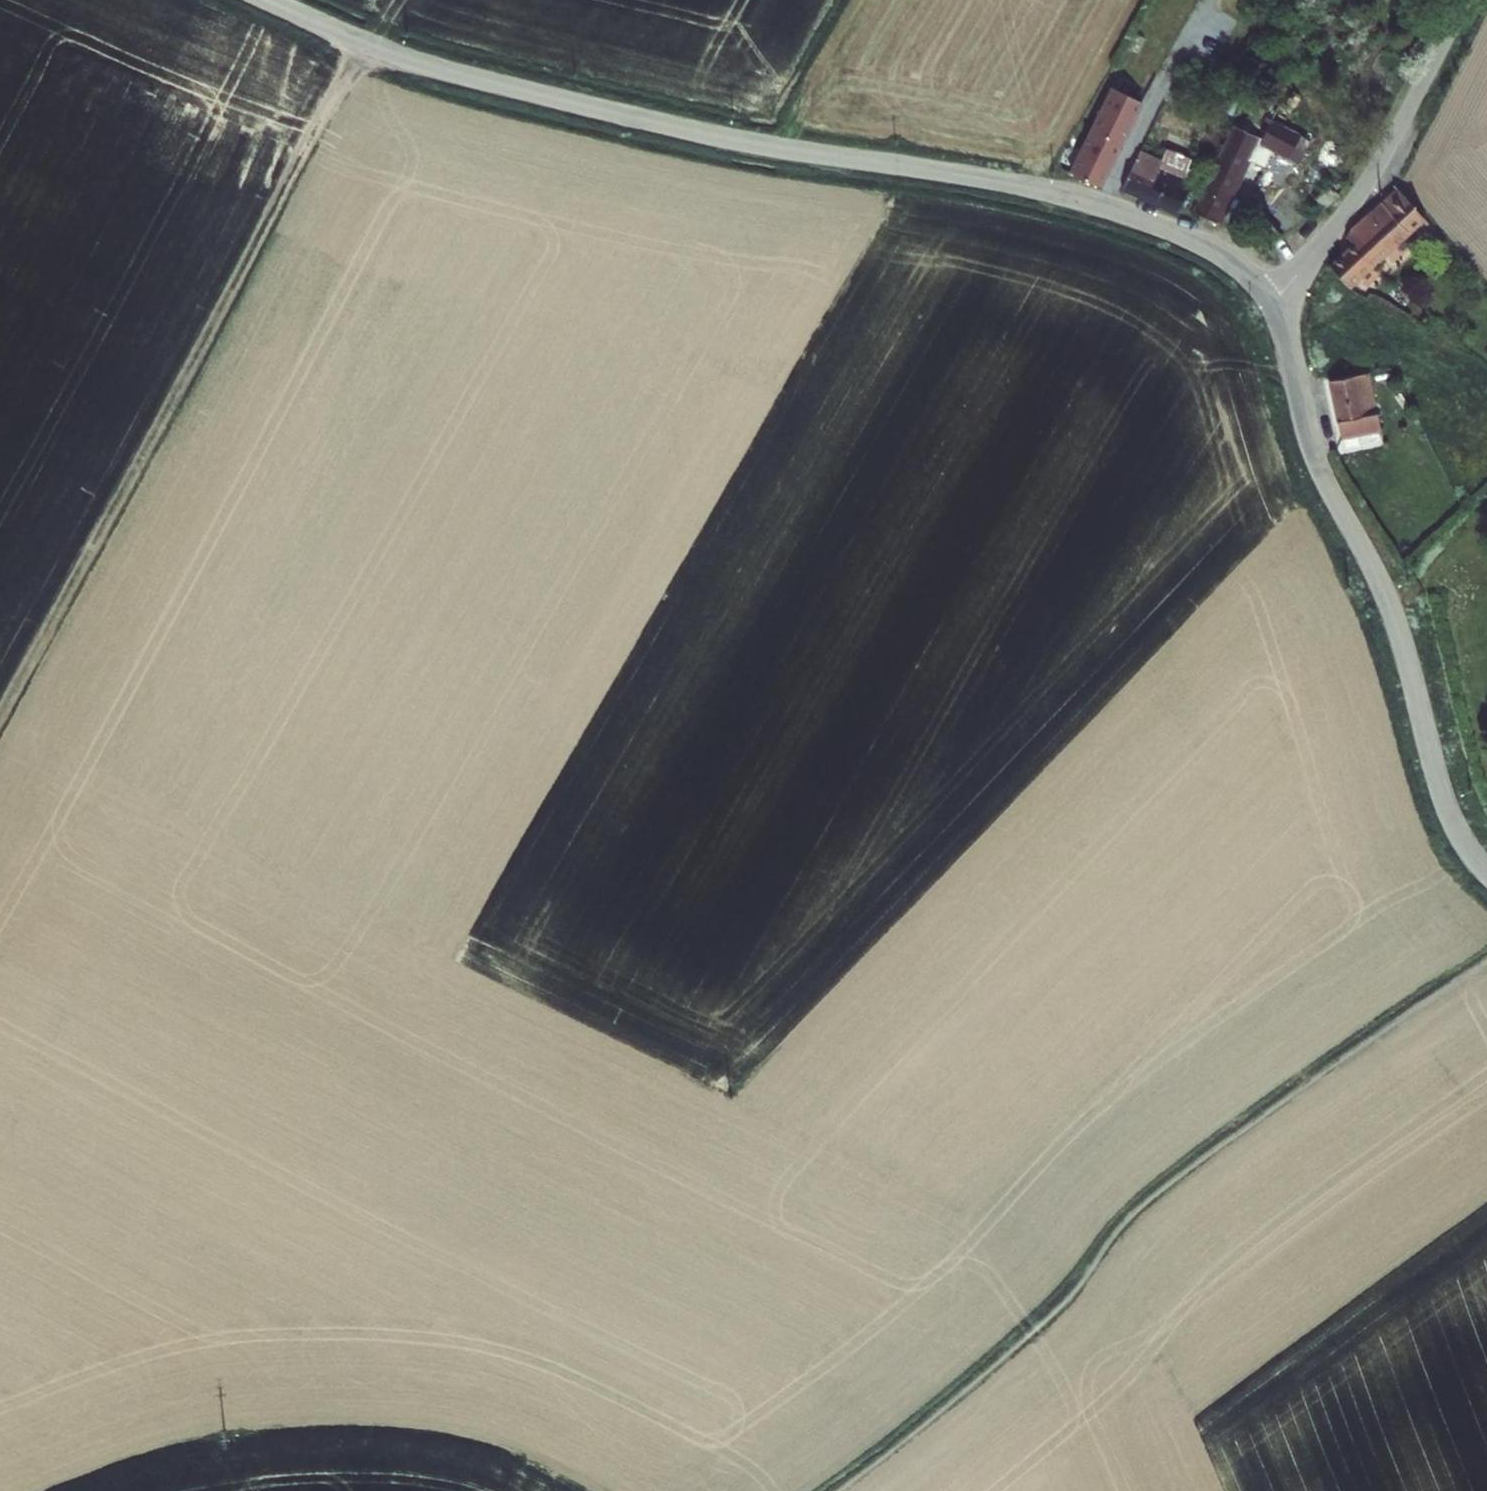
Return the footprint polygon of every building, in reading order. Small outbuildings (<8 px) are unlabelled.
[(1068,149),(1061,160),(1083,170),(1142,55),(1135,51),(1132,58),(1122,51),(1075,135),(1067,131),(1060,145),(1068,149)] [(1282,174),(1246,206),(1262,224),(1300,202),(1297,196),(1310,185),(1315,192),(1344,167),(1318,133),(1302,123),(1308,112),(1284,99),(1278,108),(1268,103),(1256,125),(1296,150),(1277,168),(1282,174)] [(1231,110),(1190,197),(1212,209),(1256,116),(1248,112),(1244,118),(1231,110)] [(1160,139),(1138,128),(1115,172),(1177,192),(1192,161),(1180,155),(1188,138),(1166,127),(1160,139)] [(1334,265),(1353,286),(1430,213),(1403,185),(1350,236),(1356,242),(1334,265)] [(1360,355),(1320,363),(1335,420),(1377,413),(1360,355)]
